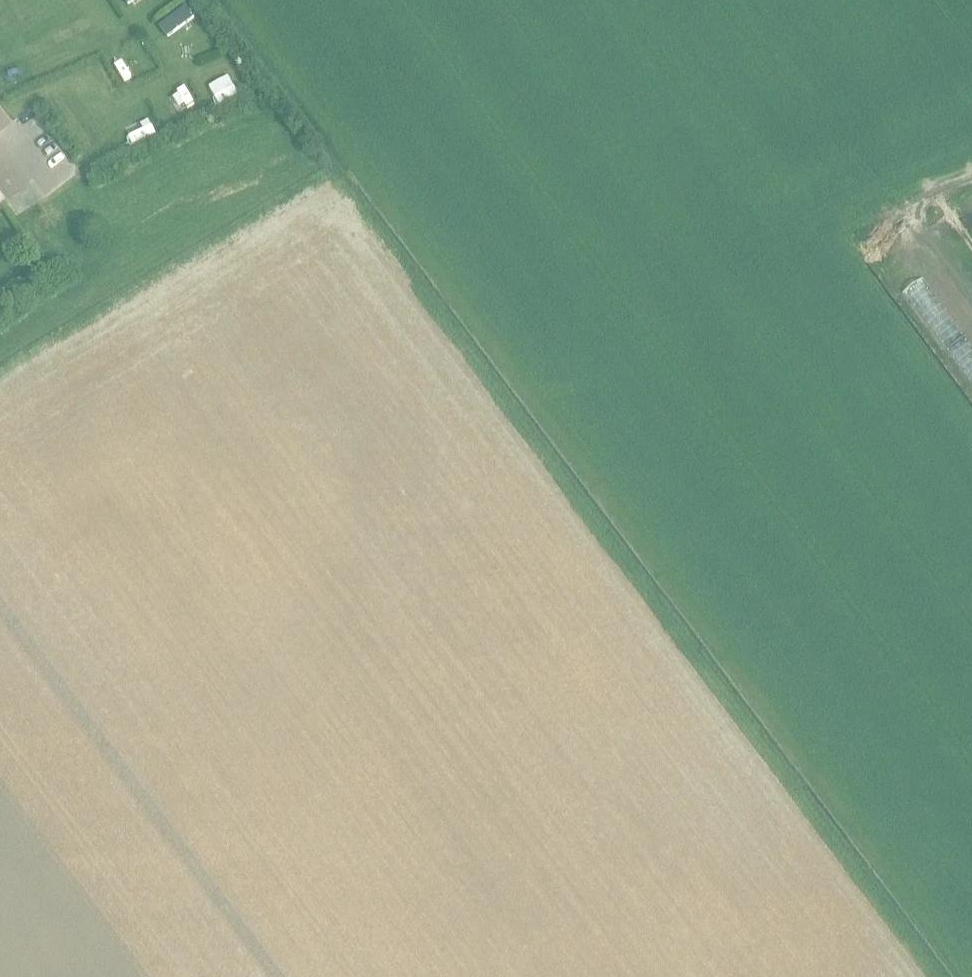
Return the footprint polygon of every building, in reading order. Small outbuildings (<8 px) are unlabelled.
[(133,129),(161,119),(153,99),(126,109),(133,129)]
